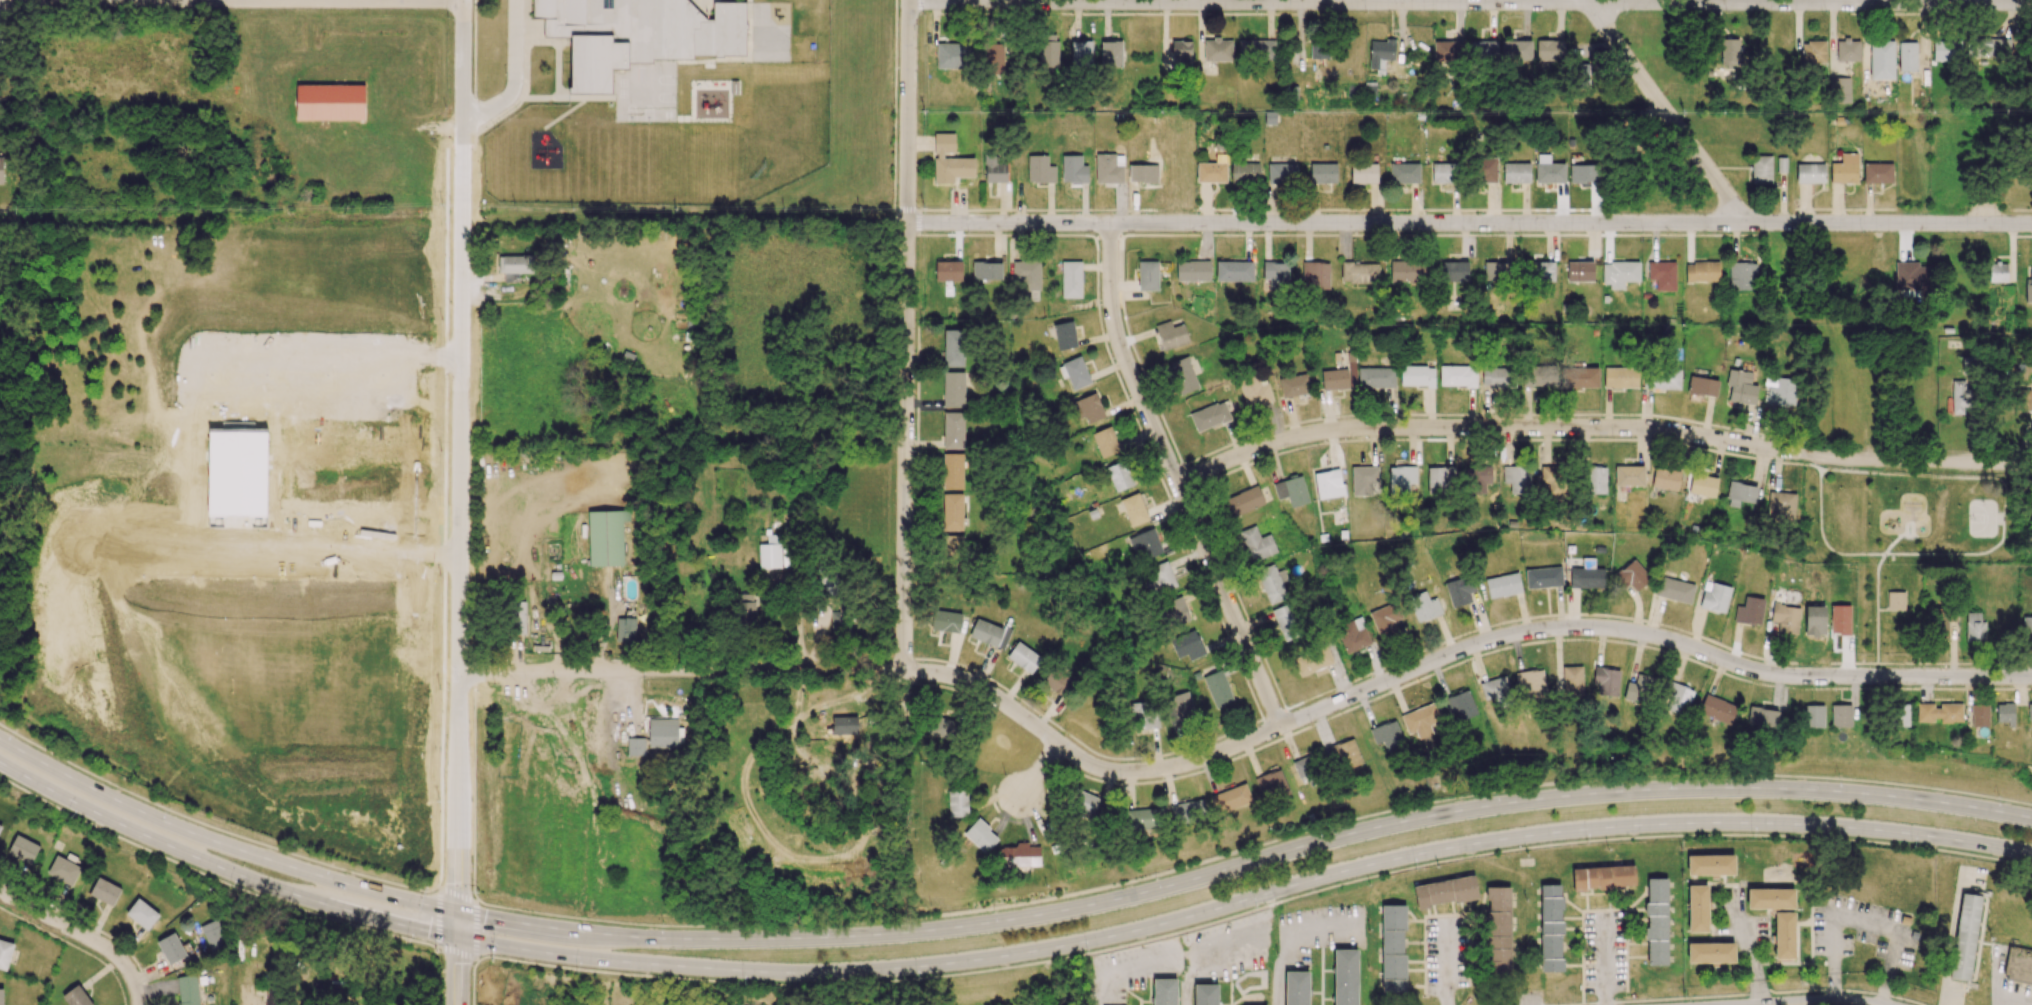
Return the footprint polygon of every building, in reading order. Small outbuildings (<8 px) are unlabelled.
[(538,38),(571,36),(571,25),(586,24),(587,0),(537,0),(538,38)] [(608,9),(610,8),(611,26),(626,26),(627,60),(746,56),(744,2),(713,3),(713,19),(707,19),(687,0),(605,0),(608,9)] [(1058,67),(1057,34),(1040,35),(1040,68),(1058,67)] [(612,94),(612,69),(627,69),(628,42),(611,42),(611,35),(571,35),(571,93),(612,94)] [(2010,39),(1973,38),(1973,56),(2010,58),(2010,39)] [(1232,40),(1205,39),(1204,61),(1232,61),(1232,40)] [(1720,66),(1740,66),(1740,39),(1720,39),(1720,66)] [(1275,40),(1238,40),(1239,59),(1275,58),(1275,40)] [(1394,60),(1394,41),(1370,40),(1369,70),(1384,70),(1384,60),(1394,60)] [(1496,40),(1468,41),(1469,59),(1497,59),(1496,40)] [(1531,40),(1501,41),(1501,60),(1532,60),(1531,40)] [(1563,61),(1564,41),(1537,40),(1536,60),(1563,61)] [(1837,61),(1860,61),(1860,40),(1836,40),(1837,61)] [(1933,60),(1960,60),(1960,40),(1933,40),(1933,60)] [(1092,41),(1071,41),(1071,64),(1092,65),(1092,41)] [(1191,67),(1192,41),(1172,41),(1172,59),(1179,59),(1179,66),(1191,67)] [(1465,41),(1434,41),(1434,61),(1464,62),(1465,41)] [(1894,79),(1893,41),(1869,41),(1870,80),(1894,79)] [(1122,67),(1122,42),(1101,42),(1101,67),(1122,67)] [(1825,64),(1826,42),(1802,42),(1802,64),(1825,64)] [(1899,72),(1917,71),(1916,42),(1898,43),(1899,72)] [(936,44),(937,69),(970,68),(969,43),(936,44)] [(1004,73),(1003,43),(985,43),(985,74),(1004,73)] [(1310,59),(1328,59),(1328,43),(1310,43),(1310,59)] [(1588,64),(1575,64),(1575,89),(1589,89),(1588,64)] [(365,85),(296,85),(296,120),(364,120),(365,85)] [(974,158),(944,158),(944,153),(955,153),(955,134),(934,134),(935,183),(953,183),(953,178),(974,177),(974,158)] [(1006,182),(1007,163),(998,163),(998,153),(985,153),(984,182),(1006,182)] [(1857,154),(1840,153),(1840,163),(1831,163),(1830,183),(1857,184),(1857,154)] [(1123,183),(1123,154),(1096,154),(1096,183),(1123,183)] [(1055,182),(1055,166),(1048,166),(1048,155),(1028,155),(1028,182),(1055,182)] [(1062,155),(1062,182),(1087,183),(1088,165),(1081,165),(1082,155),(1062,155)] [(1196,182),(1225,182),(1226,155),(1215,155),(1215,163),(1197,162),(1196,182)] [(1536,183),(1565,183),(1565,164),(1550,164),(1550,155),(1536,155),(1536,183)] [(1772,183),(1772,156),(1752,156),(1751,183),(1772,183)] [(1496,157),(1475,158),(1476,183),(1497,182),(1496,157)] [(1786,157),(1777,158),(1777,173),(1786,173),(1786,157)] [(1231,182),(1259,182),(1259,163),(1231,163),(1231,182)] [(1268,164),(1268,184),(1298,183),(1297,163),(1268,164)] [(1336,163),(1309,164),(1310,183),(1337,183),(1336,163)] [(1419,164),(1390,163),(1390,183),(1419,183),(1419,164)] [(1433,183),(1456,183),(1456,163),(1432,164),(1433,183)] [(1529,163),(1503,163),(1503,183),(1530,183),(1529,163)] [(1892,163),(1864,163),(1863,183),(1892,183),(1892,163)] [(1377,164),(1351,164),(1350,184),(1377,184),(1377,164)] [(1570,184),(1585,184),(1585,182),(1599,182),(1598,164),(1570,165),(1570,184)] [(1824,164),(1796,164),(1796,184),(1825,183),(1824,164)] [(1158,183),(1158,165),(1129,165),(1129,182),(1158,183)] [(499,273),(503,273),(504,283),(517,282),(517,274),(534,273),(533,255),(498,256),(499,273)] [(935,281),(962,281),(962,261),(936,261),(935,281)] [(1040,261),(1013,261),(1013,286),(1020,286),(1020,299),(1039,300),(1040,261)] [(1061,298),(1082,298),(1082,261),(1061,261),(1061,298)] [(1158,290),(1158,261),(1139,261),(1139,290),(1158,290)] [(1210,261),(1176,261),(1176,281),(1210,282),(1210,261)] [(1253,281),(1253,261),(1216,262),(1216,281),(1253,281)] [(1390,282),(1424,282),(1424,262),(1390,261),(1390,282)] [(1468,281),(1467,261),(1442,262),(1442,282),(1468,281)] [(973,279),(1002,280),(1002,262),(973,262),(973,279)] [(1263,279),(1269,280),(1269,289),(1286,290),(1288,263),(1263,262),(1263,279)] [(1484,281),(1510,282),(1510,263),(1484,262),(1484,281)] [(1554,262),(1531,262),(1531,282),(1554,282),(1554,262)] [(1593,262),(1567,262),(1567,282),(1594,281),(1593,262)] [(1639,263),(1603,262),(1602,287),(1624,288),(1624,281),(1639,282),(1639,263)] [(1675,262),(1648,262),(1648,280),(1656,280),(1656,291),(1675,291),(1675,262)] [(1719,262),(1685,263),(1685,282),(1719,282),(1719,262)] [(1729,262),(1729,290),(1756,290),(1757,263),(1729,262)] [(1919,262),(1895,262),(1894,290),(1931,291),(1932,266),(1919,266),(1919,262)] [(1329,263),(1313,263),(1312,289),(1328,290),(1329,263)] [(1378,263),(1341,263),(1341,283),(1378,283),(1378,263)] [(2006,283),(2007,263),(1992,263),(1992,282),(2006,283)] [(1172,327),(1170,320),(1155,325),(1163,351),(1189,342),(1183,324),(1172,327)] [(1053,325),(1058,351),(1078,347),(1072,321),(1053,325)] [(964,367),(965,330),(944,330),(943,366),(964,367)] [(1057,364),(1062,379),(1068,377),(1071,390),(1090,384),(1082,357),(1057,364)] [(1198,389),(1188,357),(1168,363),(1179,395),(1198,389)] [(1598,388),(1599,365),(1573,364),(1572,387),(1598,388)] [(1400,386),(1434,386),(1434,366),(1400,366),(1400,386)] [(1439,366),(1439,387),(1476,387),(1477,366),(1439,366)] [(1395,387),(1395,367),(1358,368),(1359,388),(1395,387)] [(1482,387),(1510,388),(1511,368),(1482,367),(1482,387)] [(1541,384),(1541,368),(1521,368),(1522,385),(1541,384)] [(1605,388),(1634,389),(1635,369),(1605,368),(1605,388)] [(1347,369),(1321,370),(1322,390),(1348,389),(1347,369)] [(1680,389),(1680,370),(1648,369),(1648,388),(1680,389)] [(1752,372),(1729,369),(1726,386),(1730,386),(1728,402),(1754,405),(1757,386),(1750,385),(1752,372)] [(944,408),(964,408),(964,372),(943,372),(944,408)] [(1273,402),(1264,374),(1238,382),(1248,410),(1273,402)] [(1281,397),(1309,393),(1307,374),(1279,377),(1281,397)] [(1716,396),(1718,380),(1689,377),(1687,393),(1716,396)] [(1776,388),(1768,388),(1767,404),(1795,405),(1796,379),(1776,378),(1776,388)] [(1965,381),(1951,381),(1952,413),(1971,413),(1970,388),(1965,388),(1965,381)] [(1088,424),(1105,417),(1095,392),(1073,402),(1079,418),(1084,416),(1088,424)] [(1189,414),(1197,433),(1231,419),(1223,400),(1189,414)] [(963,449),(964,413),(944,412),(943,449),(963,449)] [(1101,458),(1120,451),(1111,426),(1092,433),(1101,458)] [(962,490),(963,454),(943,453),(942,489),(962,490)] [(1114,491),(1133,486),(1125,461),(1107,466),(1114,491)] [(1491,465),(1470,465),(1470,493),(1485,493),(1485,484),(1491,484),(1491,465)] [(1379,484),(1379,466),(1352,466),(1352,496),(1372,496),(1371,484),(1379,484)] [(1416,466),(1389,467),(1389,491),(1409,491),(1409,484),(1417,484),(1416,466)] [(1510,493),(1530,493),(1530,466),(1503,466),(1502,484),(1510,484),(1510,493)] [(1540,466),(1541,496),(1567,496),(1567,466),(1540,466)] [(1587,494),(1605,494),(1606,467),(1588,466),(1587,494)] [(1644,466),(1615,466),(1615,486),(1644,486),(1644,466)] [(1454,467),(1427,467),(1427,494),(1454,495),(1454,467)] [(1343,496),(1341,469),(1314,472),(1317,499),(1343,496)] [(1678,490),(1680,472),(1653,469),(1652,488),(1678,490)] [(1718,478),(1692,474),(1689,494),(1715,497),(1718,478)] [(1309,503),(1302,475),(1272,482),(1277,500),(1288,497),(1290,508),(1309,503)] [(1738,507),(1739,501),(1755,503),(1757,485),(1729,482),(1726,506),(1738,507)] [(1233,517),(1265,505),(1257,486),(1226,498),(1233,517)] [(1795,493),(1768,492),(1767,521),(1794,522),(1795,493)] [(1120,500),(1130,527),(1149,520),(1138,493),(1120,500)] [(963,530),(962,494),(942,494),(943,531),(963,530)] [(589,566),(623,565),(622,522),(630,522),(629,511),(588,512),(589,566)] [(1251,563),(1276,553),(1263,522),(1238,532),(1251,563)] [(1163,553),(1153,528),(1129,538),(1139,562),(1163,553)] [(758,545),(759,568),(781,568),(780,535),(767,535),(767,545),(758,545)] [(942,556),(964,555),(963,535),(941,536),(942,556)] [(1582,567),(1571,567),(1570,588),(1603,589),(1604,568),(1594,568),(1594,558),(1582,558),(1582,567)] [(1651,579),(1634,559),(1617,572),(1634,593),(1651,579)] [(1176,586),(1166,561),(1141,572),(1150,596),(1176,586)] [(1282,583),(1288,581),(1284,569),(1277,572),(1274,563),(1256,570),(1269,605),(1288,597),(1282,583)] [(1525,569),(1526,588),(1562,587),(1561,567),(1525,569)] [(1490,599),(1522,592),(1517,572),(1485,579),(1490,599)] [(819,595),(837,594),(836,575),(819,575),(819,595)] [(1655,595),(1690,605),(1695,586),(1660,576),(1655,595)] [(1473,601),(1466,577),(1444,583),(1452,608),(1473,601)] [(1710,592),(1703,591),(1699,608),(1726,613),(1730,587),(1711,583),(1710,592)] [(1437,597),(1428,599),(1426,592),(1409,596),(1416,622),(1442,615),(1437,597)] [(1905,610),(1904,592),(1886,592),(1886,611),(1905,610)] [(754,594),(739,594),(738,620),(753,620),(754,594)] [(1190,621),(1181,596),(1162,603),(1171,628),(1190,621)] [(1743,606),(1736,605),(1734,621),(1760,626),(1765,599),(1745,596),(1743,606)] [(1394,621),(1402,618),(1394,601),(1368,613),(1379,637),(1397,629),(1394,621)] [(526,634),(525,602),(514,602),(514,634),(526,634)] [(832,612),(831,636),(849,636),(850,604),(839,604),(839,612),(832,612)] [(1300,636),(1292,604),(1273,609),(1281,641),(1300,636)] [(1850,606),(1831,606),(1831,634),(1850,634),(1850,606)] [(1777,633),(1798,634),(1799,610),(1772,609),(1771,622),(1778,622),(1777,633)] [(932,631),(960,632),(961,612),(933,611),(932,631)] [(1966,641),(1985,641),(1985,621),(1980,621),(1980,612),(1966,612),(1966,641)] [(1935,637),(1959,633),(1956,614),(1932,617),(1935,637)] [(1372,643),(1360,616),(1335,627),(1347,654),(1372,643)] [(2023,616),(2023,639),(2031,639),(2031,617),(2023,616)] [(1002,650),(1010,632),(977,617),(969,636),(1002,650)] [(617,619),(617,641),(634,642),(635,619),(617,619)] [(1206,654),(1194,630),(1176,639),(1187,663),(1206,654)] [(1006,657),(1030,674),(1041,658),(1018,641),(1006,657)] [(1300,677),(1334,662),(1326,645),(1293,660),(1300,677)] [(1563,697),(1583,697),(1582,666),(1562,666),(1563,697)] [(1064,695),(1072,678),(1050,668),(1043,686),(1064,695)] [(1597,696),(1618,697),(1619,669),(1594,668),(1593,685),(1598,685),(1597,696)] [(1202,677),(1216,709),(1234,701),(1221,669),(1202,677)] [(1519,697),(1545,694),(1543,669),(1516,672),(1519,697)] [(1626,682),(1624,700),(1650,703),(1653,676),(1636,674),(1635,683),(1626,682)] [(1510,694),(1505,676),(1479,684),(1485,702),(1510,694)] [(1663,709),(1685,716),(1693,690),(1671,683),(1663,709)] [(1454,723),(1477,715),(1468,690),(1445,698),(1454,723)] [(1169,723),(1194,719),(1189,692),(1164,697),(1169,723)] [(1736,707),(1706,694),(1698,712),(1728,726),(1736,707)] [(1442,720),(1433,701),(1400,717),(1409,735),(1442,720)] [(1131,702),(1132,729),(1157,729),(1156,702),(1131,702)] [(1962,705),(1933,705),(1934,703),(1916,703),(1916,722),(1933,722),(1962,722),(1962,705)] [(1909,727),(1908,704),(1896,704),(1896,727),(1909,727)] [(1996,704),(1997,724),(2014,724),(2014,704),(1996,704)] [(1824,728),(1824,705),(1804,705),(1804,728),(1824,728)] [(1851,705),(1831,705),(1831,727),(1851,727),(1851,705)] [(1988,727),(1989,705),(1971,705),(1971,727),(1988,727)] [(1778,710),(1749,707),(1747,725),(1776,728),(1778,710)] [(927,733),(953,742),(960,724),(933,714),(927,733)] [(678,748),(678,740),(683,740),(683,729),(678,729),(678,719),(649,719),(648,747),(678,748)] [(1387,753),(1405,745),(1394,719),(1369,730),(1375,745),(1382,742),(1387,753)] [(1328,747),(1338,772),(1362,763),(1353,737),(1328,747)] [(627,755),(645,756),(645,738),(627,738),(627,755)] [(1292,761),(1297,778),(1318,771),(1313,755),(1292,761)] [(1290,795),(1280,768),(1255,778),(1265,804),(1290,795)] [(1252,802),(1245,783),(1212,796),(1219,815),(1252,802)] [(948,817),(968,817),(967,790),(948,790),(948,817)] [(1072,808),(1092,816),(1099,798),(1079,790),(1072,808)] [(1207,818),(1202,798),(1170,806),(1175,826),(1207,818)] [(1163,808),(1127,810),(1128,829),(1163,828),(1163,808)] [(962,835),(986,854),(999,837),(975,818),(962,835)] [(32,864),(39,844),(14,835),(7,855),(32,864)] [(1040,866),(1040,846),(1029,847),(1029,843),(1016,843),(1016,847),(1002,847),(1003,867),(1040,866)] [(72,887),(81,867),(56,855),(47,874),(72,887)] [(1734,875),(1734,855),(1687,856),(1687,876),(1734,875)] [(1572,868),(1573,890),(1635,887),(1634,865),(1572,868)] [(1413,886),(1417,909),(1478,898),(1474,875),(1413,886)] [(89,895),(113,906),(121,889),(98,877),(89,895)] [(1667,878),(1646,879),(1647,965),(1668,965),(1667,878)] [(1541,972),(1562,972),(1562,884),(1540,885),(1541,972)] [(1688,933),(1708,933),(1707,886),(1688,886),(1688,933)] [(1487,974),(1510,974),(1511,887),(1488,887),(1487,974)] [(1794,890),(1747,889),(1747,908),(1794,909),(1794,890)] [(1980,896),(1960,894),(1950,979),(1970,982),(1980,896)] [(125,914),(147,931),(160,915),(138,898),(125,914)] [(1405,905),(1382,905),(1381,992),(1404,992),(1405,905)] [(1794,959),(1794,913),(1775,912),(1774,959),(1794,959)] [(210,951),(228,944),(218,919),(200,926),(210,951)] [(157,940),(167,965),(186,957),(176,933),(157,940)] [(0,940),(0,968),(8,970),(13,942),(0,940)] [(1735,944),(1688,943),(1688,963),(1735,963),(1735,944)] [(2008,947),(2003,980),(2031,984),(2031,950),(2008,947)] [(1334,950),(1334,1004),(1358,1004),(1358,950),(1334,950)] [(1308,971),(1285,971),(1285,1004),(1308,1004),(1308,971)] [(198,975),(177,976),(178,1004),(199,1004),(198,975)] [(1176,978),(1153,979),(1153,1004),(1176,1004),(1176,978)] [(69,1004),(92,1004),(80,984),(63,995),(69,1004)] [(1218,984),(1194,984),(1194,1004),(1218,1004),(1218,984)] [(268,987),(266,1004),(267,1004),(281,1004),(282,988),(268,987)]
